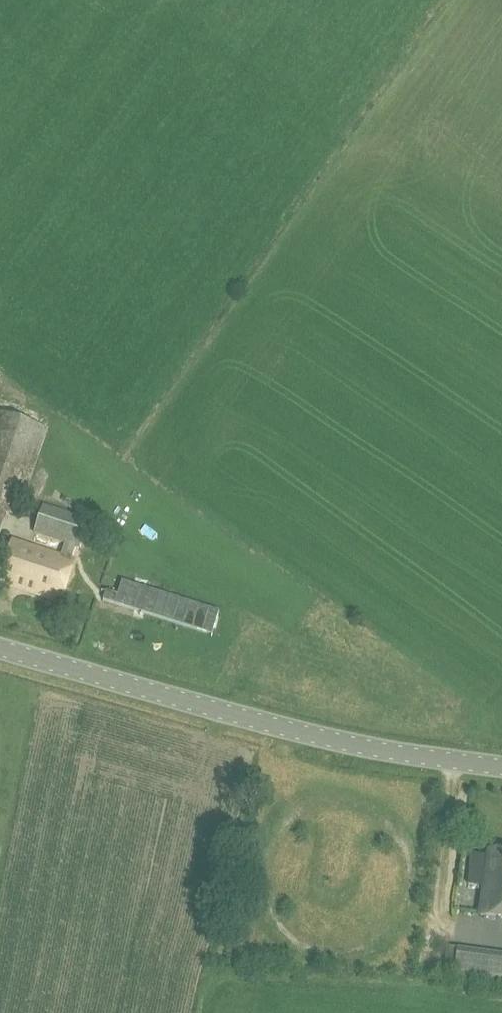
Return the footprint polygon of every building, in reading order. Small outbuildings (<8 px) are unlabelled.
[(0,412),(0,531),(6,515),(17,517),(49,429),(0,412)] [(53,541),(49,553),(64,558),(67,545),(78,549),(89,519),(43,505),(33,534),(53,541)] [(49,553),(12,541),(0,579),(0,582),(60,602),(73,561),(64,558),(49,553)] [(488,852),(488,855),(472,853),(468,884),(485,886),(482,915),(501,917),(501,853),(488,852)] [(451,982),(501,989),(501,956),(455,950),(451,982)]
